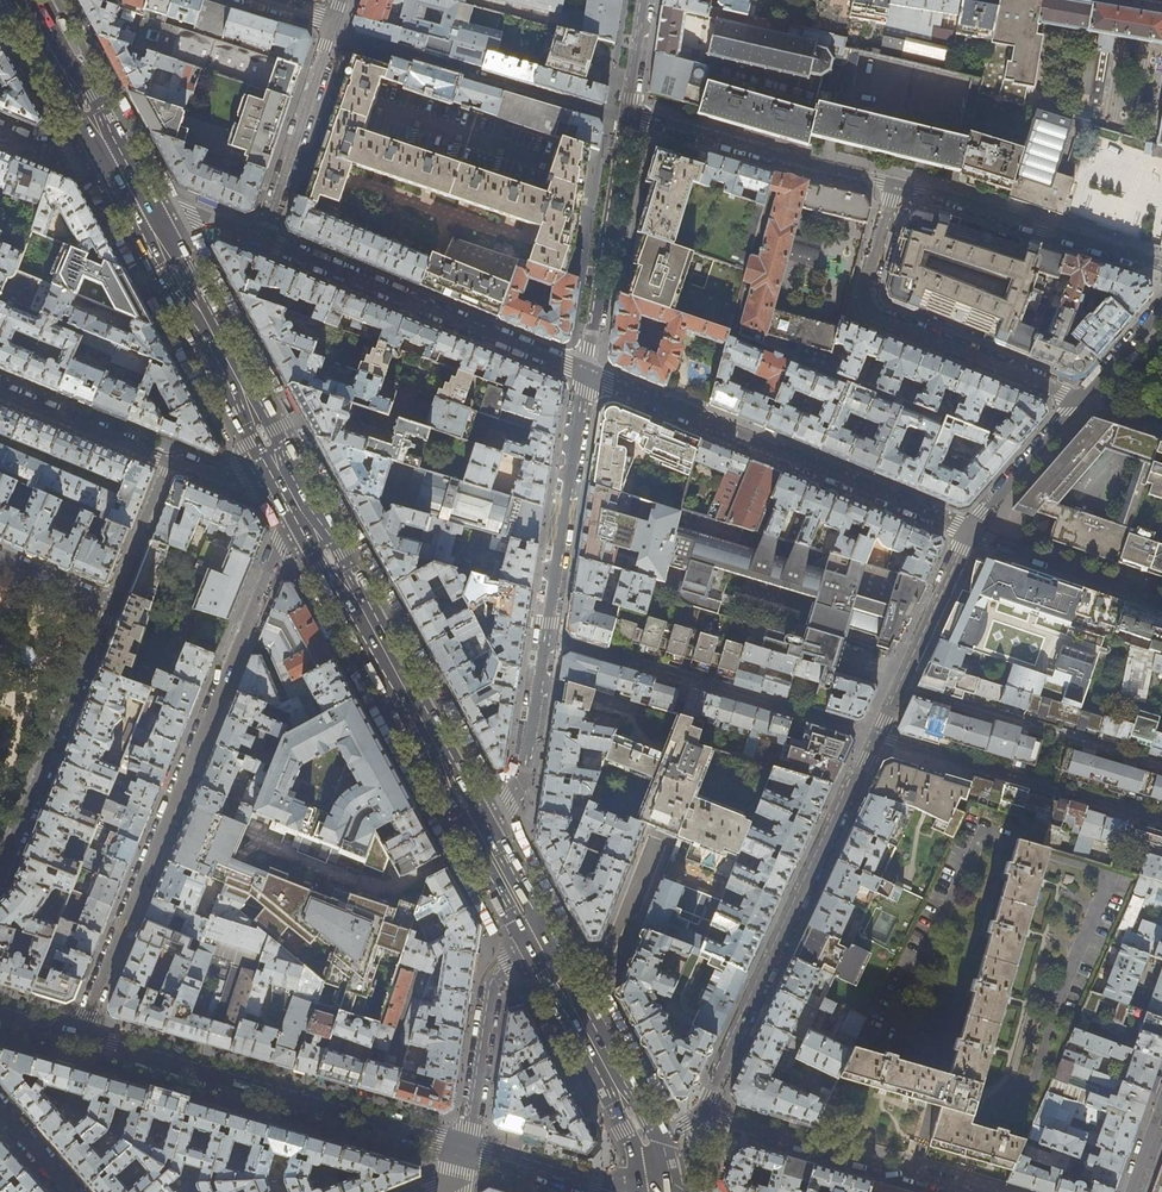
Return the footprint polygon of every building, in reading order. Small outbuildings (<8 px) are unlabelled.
[(143,15),(136,35),(113,27),(120,7),(116,6),(105,3),(99,1),(99,0),(98,0),(79,0),(98,36),(202,69),(291,99),(296,84),(301,68),(273,58),(267,56),(248,50),(232,44),(222,41),(191,31),(165,22),(167,15),(173,0),(147,0),(143,15)] [(116,6),(120,7),(123,8),(124,3),(138,7),(136,13),(143,15),(147,0),(118,0),(116,6)] [(199,0),(173,0),(167,15),(193,24),(200,0),(199,0)] [(232,10),(200,0),(193,24),(191,31),(222,41),(232,10)] [(362,1),(357,16),(381,24),(386,25),(394,0),(362,0),(362,1)] [(401,19),(404,20),(402,30),(429,37),(448,43),(452,31),(459,3),(448,0),(406,0),(401,19)] [(585,20),(582,35),(595,38),(615,44),(618,22),(621,0),(588,0),(586,11),(581,10),(584,0),(500,0),(585,20)] [(663,7),(685,11),(709,16),(710,8),(711,0),(706,0),(705,5),(700,4),(700,3),(700,2),(700,1),(699,1),(699,0),(698,0),(697,0),(664,0),(663,7)] [(756,0),(715,0),(718,0),(717,4),(718,4),(720,6),(719,10),(753,17),(756,0)] [(816,2),(811,30),(833,35),(846,38),(844,48),(850,49),(880,56),(880,55),(889,0),(816,0),(816,2)] [(880,55),(949,71),(953,48),(894,35),(895,20),(904,22),(902,34),(946,44),(951,40),(953,30),(939,28),(940,23),(932,21),(933,12),(959,17),(962,2),(962,0),(889,0),(880,55)] [(998,8),(990,40),(982,78),(978,94),(1024,107),(1038,23),(1101,33),(1098,50),(1099,51),(1089,106),(1100,108),(1110,53),(1111,53),(1114,36),(1161,44),(1161,16),(1155,15),(1127,10),(1069,0),(999,0),(998,8)] [(979,4),(962,2),(959,17),(956,35),(990,40),(998,8),(979,4)] [(455,32),(452,31),(448,43),(429,37),(423,53),(435,56),(450,61),(450,59),(455,61),(460,46),(469,49),(477,51),(487,54),(499,13),(470,6),(459,45),(456,45),(457,39),(457,38),(457,37),(456,36),(455,32)] [(681,35),(685,11),(663,7),(659,30),(655,54),(678,59),(681,35)] [(828,73),(830,69),(832,60),(834,59),(834,57),(835,57),(838,47),(831,45),(833,35),(811,30),(763,19),(758,18),(753,17),(719,10),(710,8),(709,16),(714,19),(713,21),(715,21),(708,53),(706,53),(704,58),(808,82),(809,77),(819,79),(828,73)] [(254,17),(232,10),(222,41),(232,44),(234,39),(250,43),(248,50),(267,56),(271,44),(277,24),(254,17)] [(381,24),(357,16),(356,16),(353,24),(357,33),(373,37),(397,45),(402,30),(388,26),(386,33),(382,32),(380,28),(381,24)] [(582,35),(521,19),(512,49),(548,59),(545,71),(552,73),(558,74),(572,79),(583,81),(587,65),(591,66),(593,59),(595,51),(592,50),(595,38),(582,35)] [(307,33),(277,24),(271,44),(286,49),(285,51),(276,49),(273,58),(301,68),(311,41),(307,33)] [(429,37),(402,30),(397,45),(410,49),(423,53),(429,37)] [(202,69),(98,36),(128,91),(160,101),(167,104),(188,110),(202,69)] [(0,43),(0,84),(3,89),(7,87),(20,79),(11,62),(0,43)] [(469,49),(460,46),(455,61),(458,61),(475,66),(484,69),(488,54),(487,54),(477,51),(476,56),(468,54),(469,49)] [(832,71),(830,69),(828,73),(819,79),(809,77),(808,82),(704,58),(703,66),(711,68),(700,106),(698,114),(722,121),(794,141),(808,145),(810,135),(844,144),(886,154),(919,162),(950,170),(960,172),(970,132),(978,94),(982,78),(975,77),(971,93),(968,92),(958,137),(832,107),(838,80),(842,81),(850,49),(844,48),(840,66),(833,65),(832,71)] [(492,55),(488,54),(484,69),(483,71),(505,77),(533,86),(539,69),(523,65),(521,71),(516,69),(517,63),(497,57),(492,55)] [(703,66),(678,59),(655,54),(652,74),(649,92),(682,101),(700,106),(711,68),(703,66)] [(520,97),(504,92),(496,116),(496,117),(562,139),(549,182),(552,183),(548,194),(363,132),(381,78),(386,80),(386,79),(390,67),(369,61),(353,56),(349,68),(341,92),(332,119),(311,181),(305,200),(317,204),(331,209),(338,212),(353,165),(542,228),(531,263),(567,275),(573,253),(575,240),(590,147),(574,142),(564,139),(566,133),(572,113),(554,107),(520,97)] [(402,61),(392,58),(390,67),(386,79),(395,82),(396,79),(393,79),(394,75),(401,77),(399,83),(406,85),(412,64),(402,61)] [(434,71),(412,64),(406,85),(422,91),(423,85),(427,86),(427,88),(428,89),(429,90),(431,90),(432,90),(433,88),(437,90),(435,95),(451,101),(457,78),(434,71)] [(545,71),(539,69),(533,86),(549,91),(568,96),(572,79),(558,74),(556,81),(550,80),(552,73),(545,71)] [(479,85),(457,78),(451,101),(467,106),(468,99),(472,100),(472,101),(473,103),(474,104),(475,104),(477,104),(478,104),(479,102),(482,103),(481,107),(479,106),(478,110),(496,116),(504,92),(479,85)] [(20,79),(7,87),(10,93),(7,93),(5,94),(4,95),(3,97),(3,100),(0,98),(0,112),(16,118),(37,127),(43,120),(30,97),(20,79)] [(583,81),(572,79),(568,96),(583,101),(601,106),(606,102),(606,99),(608,89),(593,85),(591,92),(585,90),(587,83),(583,81)] [(160,101),(128,91),(148,127),(158,130),(164,111),(157,109),(160,101)] [(188,110),(167,104),(164,111),(158,130),(157,133),(208,151),(225,157),(238,161),(246,164),(266,171),(271,157),(277,140),(188,110)] [(1035,110),(1023,150),(1011,188),(1008,197),(1026,203),(1063,215),(1074,178),(1056,173),(1072,121),(1035,110)] [(581,115),(572,113),(566,133),(576,136),(574,142),(590,147),(598,150),(600,140),(602,128),(598,121),(581,115)] [(208,151),(157,133),(153,132),(151,133),(180,185),(209,198),(246,213),(254,209),(259,192),(266,171),(246,164),(240,179),(202,164),(208,151)] [(1023,150),(970,132),(960,172),(986,180),(1011,188),(1023,150)] [(699,184),(704,164),(692,160),(671,154),(657,149),(655,151),(648,173),(645,183),(651,185),(648,196),(637,234),(643,236),(693,253),(712,260),(746,271),(764,206),(754,203),(740,198),(731,195),(723,192),(714,189),(699,184)] [(1,188),(0,190),(0,203),(3,194),(15,157),(0,151),(0,188),(1,188)] [(707,154),(704,164),(699,184),(714,189),(715,185),(712,185),(709,183),(710,180),(725,184),(723,192),(731,195),(742,164),(724,159),(707,154)] [(35,165),(15,157),(3,194),(40,210),(52,172),(35,165)] [(238,161),(225,157),(223,162),(236,166),(238,161)] [(756,168),(742,164),(731,195),(740,198),(743,189),(748,189),(755,191),(757,193),(754,203),(764,206),(773,173),(756,168)] [(76,182),(52,172),(40,210),(37,220),(34,231),(46,236),(54,211),(59,209),(79,245),(78,249),(114,264),(121,267),(94,217),(76,182)] [(790,177),(773,173),(764,206),(746,271),(743,281),(753,284),(739,335),(763,344),(766,334),(831,353),(832,351),(834,343),(839,328),(773,309),(788,258),(821,266),(821,269),(852,277),(857,261),(825,252),(823,260),(789,252),(801,209),(867,224),(871,209),(863,196),(837,189),(808,182),(790,177)] [(305,200),(296,197),(294,203),(287,224),(291,232),(316,242),(356,258),(366,231),(338,219),(340,213),(338,212),(331,209),(328,215),(315,210),(317,204),(305,200)] [(0,204),(0,232),(27,243),(34,231),(37,220),(0,204)] [(1057,280),(1059,274),(1065,253),(1020,239),(1017,247),(982,235),(958,227),(960,219),(919,208),(906,216),(898,245),(886,289),(893,303),(925,316),(928,309),(958,321),(986,332),(984,339),(1028,357),(1037,334),(1038,332),(1019,325),(1022,317),(1034,321),(1046,284),(1035,280),(1037,273),(1057,280)] [(46,236),(34,231),(27,243),(17,271),(42,281),(77,296),(112,310),(110,306),(117,303),(121,309),(119,313),(134,319),(155,328),(145,310),(134,289),(129,280),(128,281),(128,280),(105,294),(106,291),(79,280),(88,257),(113,267),(114,264),(78,249),(46,236)] [(404,246),(366,231),(356,258),(388,272),(421,285),(432,258),(410,249),(412,242),(406,240),(404,246)] [(31,309),(42,281),(17,271),(27,243),(0,232),(0,296),(31,309)] [(683,282),(693,253),(643,236),(633,265),(638,267),(636,272),(627,295),(627,296),(729,331),(743,281),(746,271),(712,260),(702,288),(683,282)] [(447,258),(434,253),(432,258),(421,285),(456,299),(498,317),(515,264),(517,257),(521,259),(524,251),(506,244),(502,253),(455,238),(447,258)] [(248,267),(253,269),(257,257),(238,249),(219,241),(213,248),(238,294),(244,296),(249,281),(246,273),(248,267)] [(1083,259),(1065,253),(1059,274),(1071,278),(1068,284),(1066,283),(1057,309),(1075,315),(1083,292),(1081,289),(1086,286),(1086,287),(1093,289),(1100,265),(1083,259)] [(257,257),(253,269),(249,281),(244,296),(256,300),(261,288),(280,291),(280,295),(288,298),(298,274),(283,267),(257,257)] [(524,267),(515,264),(498,317),(529,330),(562,343),(569,339),(574,310),(579,279),(567,275),(531,263),(527,261),(524,267)] [(696,270),(702,272),(704,266),(698,264),(696,270)] [(1100,265),(1093,289),(1092,290),(1113,296),(1113,300),(1111,303),(1130,319),(1145,302),(1152,294),(1148,280),(1121,271),(1100,265)] [(322,283),(298,274),(288,298),(283,310),(287,311),(289,311),(292,303),(290,302),(291,300),(298,302),(298,300),(316,306),(311,319),(322,323),(324,324),(339,290),(322,283)] [(77,296),(42,281),(31,309),(40,312),(50,317),(59,320),(84,331),(119,345),(153,359),(177,369),(164,346),(155,328),(134,319),(130,328),(121,324),(119,330),(98,321),(99,319),(72,308),(77,296)] [(353,296),(339,290),(324,324),(338,328),(344,315),(353,319),(354,322),(352,327),(359,330),(369,303),(353,296)] [(729,331),(627,296),(619,293),(612,333),(609,357),(613,365),(643,377),(666,387),(671,372),(676,369),(683,350),(681,344),(686,331),(726,345),(728,337),(729,331)] [(244,296),(238,294),(254,324),(262,338),(299,351),(302,352),(312,355),(317,341),(293,332),(291,329),(292,328),(292,327),(292,326),(293,325),(292,324),(291,323),(289,323),(288,323),(283,325),(282,323),(287,311),(283,310),(256,300),(244,296)] [(14,308),(0,303),(0,339),(14,308)] [(388,310),(369,303),(359,330),(366,332),(369,326),(374,329),(375,328),(383,332),(378,342),(379,343),(393,347),(405,317),(388,310)] [(1112,340),(1130,319),(1111,303),(1109,306),(1104,306),(1092,319),(1091,319),(1090,319),(1089,319),(1088,319),(1086,322),(1085,323),(1085,324),(1085,325),(1085,326),(1086,326),(1081,333),(1083,335),(1077,341),(1096,358),(1112,340)] [(40,312),(38,319),(14,308),(0,339),(0,368),(7,371),(24,377),(34,354),(12,345),(11,342),(16,331),(39,341),(50,317),(40,312)] [(1075,315),(1057,309),(1047,334),(1047,335),(1048,335),(1050,336),(1049,339),(1045,340),(1043,340),(1044,338),(1045,338),(1045,337),(1045,336),(1044,336),(1037,334),(1028,357),(1053,367),(1071,374),(1085,370),(1088,367),(1096,358),(1077,341),(1072,347),(1063,343),(1071,324),(1073,324),(1076,319),(1074,317),(1075,315)] [(59,320),(50,317),(39,341),(63,351),(59,362),(55,363),(55,362),(54,361),(54,360),(53,360),(52,360),(51,359),(50,359),(49,360),(48,360),(47,361),(43,359),(45,354),(36,349),(34,354),(24,377),(42,385),(58,391),(73,358),(80,342),(82,336),(56,326),(59,320)] [(423,325),(405,317),(393,347),(395,348),(400,350),(404,339),(409,341),(409,342),(419,347),(421,346),(425,348),(422,357),(429,360),(440,332),(423,325)] [(321,329),(322,323),(311,319),(308,318),(306,324),(321,329)] [(840,321),(839,328),(834,343),(844,346),(844,348),(844,350),(846,352),(840,356),(839,359),(843,361),(838,374),(845,377),(849,379),(854,381),(856,381),(867,356),(877,359),(884,338),(865,330),(840,321)] [(119,345),(84,331),(82,336),(80,342),(114,357),(119,345)] [(455,338),(440,332),(429,360),(452,368),(454,363),(444,360),(446,357),(456,362),(456,361),(461,362),(458,370),(459,370),(466,372),(476,347),(455,338)] [(763,352),(728,337),(726,345),(721,363),(716,380),(722,382),(721,388),(714,386),(709,404),(723,410),(737,416),(747,391),(729,384),(734,366),(754,375),(763,352)] [(299,351),(262,338),(275,363),(288,387),(293,385),(353,404),(354,405),(356,398),(372,403),(370,410),(390,416),(394,402),(379,397),(385,380),(384,379),(372,375),(370,380),(374,381),(373,383),(367,381),(369,374),(360,371),(354,388),(327,380),(326,383),(315,380),(319,368),(322,369),(325,360),(312,355),(302,352),(299,361),(296,360),(299,351)] [(904,346),(884,338),(877,359),(876,361),(884,364),(875,389),(895,397),(902,378),(912,381),(924,354),(904,346)] [(384,379),(395,348),(393,347),(379,343),(377,350),(373,349),(370,357),(367,356),(364,364),(361,363),(358,371),(360,371),(369,374),(372,375),(384,379)] [(153,359),(119,345),(114,357),(112,363),(146,377),(153,359)] [(405,346),(403,351),(417,356),(419,351),(405,346)] [(497,355),(476,347),(466,372),(474,375),(478,365),(483,367),(482,370),(486,372),(483,378),(495,383),(497,377),(501,378),(502,375),(507,378),(504,386),(510,388),(513,389),(522,366),(497,355)] [(837,353),(832,351),(831,353),(827,370),(832,372),(837,353)] [(774,356),(763,352),(754,375),(768,381),(762,397),(747,391),(737,416),(752,422),(764,427),(772,408),(767,406),(769,400),(775,403),(782,386),(778,384),(782,375),(786,377),(791,363),(781,359),(782,357),(775,354),(774,356)] [(943,361),(924,354),(912,381),(920,384),(921,382),(927,384),(925,390),(923,389),(921,395),(918,394),(914,404),(936,413),(943,395),(942,395),(944,389),(953,392),(962,369),(943,361)] [(93,406),(108,373),(73,358),(58,391),(76,399),(93,406)] [(177,369),(153,359),(146,377),(140,390),(149,393),(153,383),(157,384),(157,385),(167,405),(162,408),(163,410),(167,417),(195,402),(186,386),(177,369)] [(351,376),(353,369),(332,362),(329,369),(351,376)] [(819,375),(791,363),(786,377),(789,379),(786,387),(782,386),(775,403),(781,406),(779,411),(772,408),(764,427),(778,433),(792,438),(802,414),(787,408),(794,391),(809,398),(819,375)] [(114,366),(111,365),(108,373),(93,406),(112,413),(128,420),(140,390),(133,387),(134,384),(133,382),(123,378),(121,379),(119,382),(110,378),(113,372),(114,366)] [(522,366),(513,389),(523,392),(524,389),(528,390),(529,387),(537,391),(537,392),(536,397),(537,397),(560,405),(560,403),(561,397),(562,390),(562,388),(558,380),(542,374),(522,366)] [(987,379),(962,369),(953,392),(962,396),(962,397),(966,399),(963,405),(959,404),(952,420),(974,429),(983,405),(992,408),(1001,385),(987,379)] [(464,407),(474,375),(466,372),(459,370),(456,379),(452,378),(449,386),(445,384),(442,392),(438,390),(436,397),(437,398),(464,407)] [(839,402),(849,379),(845,377),(842,384),(819,375),(809,398),(823,404),(816,420),(802,414),(792,438),(799,441),(820,450),(827,431),(830,425),(837,408),(831,405),(834,400),(839,402)] [(851,388),(854,381),(849,379),(839,402),(846,405),(843,410),(837,408),(830,425),(836,428),(834,434),(827,431),(820,450),(829,453),(847,461),(857,436),(843,430),(850,414),(864,420),(874,397),(851,388)] [(293,385),(288,387),(302,413),(316,438),(419,469),(430,429),(427,429),(408,422),(390,416),(370,410),(363,407),(360,418),(364,423),(395,434),(395,436),(396,437),(393,447),(344,431),(347,422),(348,422),(350,421),(351,420),(351,419),(352,417),(351,417),(351,415),(349,414),(353,404),(293,385)] [(408,422),(418,391),(400,385),(394,402),(390,416),(408,422)] [(560,405),(537,397),(535,401),(522,397),(524,392),(523,392),(513,389),(510,388),(508,392),(488,385),(479,412),(499,419),(502,411),(533,421),(530,429),(532,430),(555,438),(557,423),(560,405)] [(1021,393),(1001,385),(992,408),(1007,414),(1010,414),(1015,408),(1021,411),(1037,426),(1041,421),(1046,416),(1042,401),(1021,393)] [(149,393),(140,390),(128,420),(142,426),(158,432),(163,419),(167,417),(163,410),(159,411),(157,410),(152,402),(147,400),(149,393)] [(901,409),(874,397),(864,420),(878,426),(872,442),(857,436),(847,461),(860,467),(875,472),(883,454),(876,451),(879,445),(885,448),(893,430),(886,427),(888,422),(895,424),(901,409)] [(461,439),(472,409),(464,407),(437,398),(427,429),(430,429),(461,439)] [(202,416),(195,402),(167,417),(163,419),(158,432),(183,442),(214,455),(220,449),(202,416)] [(593,460),(590,482),(619,492),(621,480),(624,481),(631,457),(625,456),(625,454),(625,453),(625,452),(625,451),(625,449),(624,448),(623,447),(619,446),(614,445),(616,432),(627,437),(630,431),(646,438),(644,444),(651,447),(648,455),(659,459),(658,462),(689,475),(694,461),(701,439),(676,429),(653,420),(638,413),(638,415),(632,412),(626,410),(627,409),(613,403),(611,403),(609,403),(607,404),(605,405),(604,406),(602,408),(601,410),(598,427),(593,460)] [(0,406),(0,434),(14,440),(23,416),(7,409),(0,406)] [(1026,439),(1037,426),(1021,411),(1015,408),(1010,414),(1010,420),(1008,422),(1005,419),(1000,424),(997,423),(992,435),(1019,446),(1026,439)] [(922,417),(901,409),(895,424),(893,430),(885,448),(883,454),(875,472),(885,477),(895,481),(906,456),(898,453),(897,450),(906,428),(909,426),(917,430),(922,417)] [(42,424),(23,416),(14,440),(27,446),(27,447),(28,451),(40,455),(42,455),(43,452),(50,455),(60,431),(42,424)] [(942,425),(922,417),(917,430),(923,432),(925,436),(916,457),(912,459),(906,456),(895,481),(906,485),(916,489),(933,447),(942,425)] [(945,417),(942,425),(933,447),(947,452),(953,435),(979,445),(980,449),(970,462),(991,479),(1000,468),(1019,446),(992,435),(974,429),(952,420),(945,417)] [(1130,529),(1146,482),(1160,440),(1144,434),(1110,423),(1092,417),(1077,433),(1050,466),(1017,502),(1013,508),(1034,515),(1037,512),(1055,519),(1049,539),(1053,540),(1095,555),(1118,563),(1130,529)] [(552,455),(555,438),(532,430),(528,442),(523,441),(521,445),(507,440),(508,436),(488,429),(483,447),(504,454),(523,460),(550,469),(552,455)] [(78,438),(60,431),(50,455),(65,461),(64,463),(64,465),(68,467),(71,466),(71,464),(86,470),(96,446),(78,438)] [(419,469),(316,438),(331,466),(346,493),(444,520),(503,536),(538,546),(541,527),(544,507),(511,497),(492,491),(463,483),(419,469)] [(701,439),(694,461),(725,474),(734,453),(718,446),(701,439)] [(1160,440),(1146,482),(1151,484),(1148,493),(1161,498),(1161,440),(1160,440)] [(0,444),(0,468),(2,469),(10,448),(0,444)] [(492,491),(504,454),(483,447),(475,444),(463,483),(492,491)] [(116,454),(96,446),(86,470),(101,476),(100,479),(101,481),(105,483),(107,482),(115,485),(113,488),(118,490),(116,495),(83,480),(74,500),(102,512),(100,517),(107,520),(108,521),(133,461),(116,454)] [(947,452),(933,447),(916,489),(936,498),(959,507),(968,505),(973,500),(991,479),(970,462),(965,460),(962,469),(963,470),(960,473),(941,465),(947,452)] [(46,464),(10,448),(2,469),(29,481),(27,486),(35,489),(36,490),(46,464)] [(760,464),(734,453),(725,474),(713,501),(721,505),(716,516),(708,512),(707,517),(756,531),(760,523),(770,499),(781,472),(760,464)] [(547,488),(550,469),(523,460),(511,497),(544,507),(547,488)] [(144,465),(133,461),(108,521),(131,530),(141,503),(154,471),(153,470),(152,469),(144,465)] [(83,480),(46,464),(36,490),(44,493),(46,488),(74,500),(83,480)] [(795,478),(781,472),(770,499),(777,501),(773,511),(771,510),(770,514),(771,514),(766,526),(760,523),(756,531),(766,534),(777,538),(789,509),(797,513),(809,484),(795,478)] [(4,476),(0,485),(0,540),(4,541),(26,551),(49,495),(44,493),(36,490),(35,489),(24,513),(8,506),(18,482),(4,476)] [(180,510),(188,483),(183,481),(179,480),(178,479),(177,480),(176,480),(175,481),(168,499),(166,505),(180,510)] [(619,492),(590,482),(583,526),(578,558),(610,567),(622,570),(655,580),(664,583),(666,572),(676,532),(680,512),(619,492)] [(205,490),(188,483),(180,510),(170,544),(187,551),(200,518),(204,520),(203,523),(208,525),(205,533),(208,534),(223,497),(205,490)] [(823,489),(809,484),(797,513),(804,516),(805,518),(795,543),(808,547),(819,522),(824,524),(837,495),(823,489)] [(375,546),(432,563),(444,520),(346,493),(362,524),(375,546)] [(26,551),(49,561),(71,570),(87,533),(94,515),(49,495),(26,551)] [(854,502),(837,495),(824,524),(824,525),(837,530),(838,534),(830,553),(849,559),(857,539),(847,535),(851,524),(862,529),(863,526),(870,509),(854,502)] [(240,504),(223,497),(208,534),(206,540),(213,542),(218,529),(226,532),(227,533),(227,534),(228,535),(229,536),(226,542),(218,539),(216,544),(254,559),(261,542),(265,531),(259,521),(253,510),(240,504)] [(180,510),(166,505),(159,524),(152,541),(169,546),(170,544),(180,510)] [(887,516),(870,509),(863,526),(870,529),(866,539),(859,536),(857,539),(849,559),(866,564),(875,542),(874,540),(877,539),(877,540),(882,547),(892,550),(903,522),(887,516)] [(96,536),(87,533),(71,570),(92,580),(106,586),(109,585),(109,584),(131,530),(108,521),(107,520),(101,535),(102,539),(101,542),(97,540),(97,539),(97,538),(97,537),(96,536)] [(499,551),(503,536),(444,520),(432,563),(434,563),(457,570),(458,570),(466,572),(467,567),(470,568),(473,559),(451,553),(455,539),(499,551)] [(898,574),(926,582),(943,546),(939,537),(923,531),(903,522),(892,550),(898,553),(902,551),(904,548),(907,549),(912,547),(914,551),(911,557),(908,556),(905,557),(900,570),(898,574)] [(1130,529),(1118,563),(1132,568),(1161,578),(1161,544),(1152,541),(1154,534),(1137,528),(1136,531),(1130,529)] [(677,605),(716,616),(727,578),(813,606),(798,660),(823,668),(819,684),(812,709),(825,713),(837,674),(850,629),(898,643),(901,637),(917,601),(926,582),(898,574),(888,606),(857,598),(866,564),(849,559),(830,553),(825,573),(807,569),(808,547),(795,543),(785,568),(773,563),(777,538),(766,534),(756,556),(676,532),(666,572),(684,577),(677,605)] [(535,568),(538,546),(503,536),(499,551),(498,552),(506,554),(503,566),(495,564),(495,566),(491,579),(500,581),(531,590),(535,568)] [(199,557),(193,571),(206,578),(193,610),(229,620),(238,597),(249,570),(254,559),(216,544),(213,542),(206,540),(203,547),(199,556),(199,557)] [(169,546),(152,541),(147,553),(137,577),(130,595),(152,603),(169,546)] [(203,547),(195,544),(192,553),(199,556),(203,547)] [(432,563),(375,546),(387,569),(395,585),(413,574),(414,574),(415,573),(415,571),(415,569),(415,568),(417,567),(418,563),(423,564),(425,568),(434,563),(432,563)] [(610,567),(578,558),(575,579),(573,593),(595,599),(607,603),(608,599),(602,597),(610,567)] [(1072,612),(1081,587),(1060,580),(1010,564),(1009,567),(985,559),(983,564),(974,561),(972,572),(971,580),(970,592),(976,594),(971,608),(956,603),(943,641),(971,651),(990,602),(1068,625),(1072,612)] [(476,560),(472,574),(473,574),(483,577),(491,579),(495,566),(476,560)] [(874,561),(872,566),(884,569),(886,565),(874,561)] [(457,570),(434,563),(425,568),(413,574),(395,585),(403,598),(411,613),(436,600),(429,586),(431,585),(430,581),(428,581),(438,575),(453,603),(464,597),(467,588),(465,583),(466,582),(466,581),(466,579),(466,578),(465,577),(464,576),(462,576),(461,576),(458,570),(457,570)] [(620,607),(646,615),(655,580),(622,570),(612,605),(620,607)] [(483,585),(483,577),(473,574),(472,574),(467,588),(464,597),(470,608),(486,597),(501,600),(500,606),(496,605),(495,615),(508,617),(507,626),(526,626),(528,610),(531,590),(500,581),(499,587),(483,585)] [(284,686),(335,660),(312,618),(292,581),(283,582),(270,614),(257,644),(268,649),(284,686)] [(1103,595),(1081,587),(1072,612),(1089,619),(1088,623),(1097,626),(1099,622),(1115,627),(1124,602),(1103,595)] [(595,599),(573,593),(569,617),(567,629),(572,636),(590,642),(608,647),(611,636),(616,620),(593,614),(591,611),(595,599)] [(152,603),(130,595),(117,629),(101,670),(122,678),(126,666),(132,668),(152,603)] [(470,608),(464,597),(453,603),(456,608),(462,605),(465,610),(447,619),(436,600),(411,613),(428,645),(475,619),(470,608)] [(990,602),(971,651),(1012,665),(1005,687),(1031,695),(1054,701),(1079,709),(1104,637),(1068,625),(990,602)] [(1115,627),(1115,628),(1151,641),(1147,650),(1159,654),(1161,645),(1161,615),(1160,615),(1124,602),(1115,627)] [(522,652),(526,626),(507,626),(508,617),(495,615),(492,634),(486,638),(492,650),(498,662),(500,663),(519,669),(522,652)] [(658,618),(649,616),(638,652),(656,657),(667,621),(666,620),(658,618)] [(632,644),(638,624),(616,618),(616,620),(611,636),(627,643),(632,644)] [(486,638),(475,619),(428,645),(435,658),(444,675),(475,659),(490,651),(492,650),(486,638)] [(694,629),(675,623),(664,660),(674,663),(683,665),(694,629)] [(720,637),(701,631),(690,668),(709,673),(720,637)] [(189,644),(172,638),(159,671),(167,674),(170,666),(167,664),(174,646),(177,647),(179,644),(185,646),(172,676),(201,688),(207,672),(215,654),(189,644)] [(728,639),(717,675),(725,678),(736,681),(746,644),(728,639)] [(964,654),(970,656),(971,651),(943,641),(938,640),(933,651),(928,662),(962,675),(962,674),(973,678),(976,669),(961,664),(964,654)] [(772,652),(746,644),(736,681),(734,686),(746,689),(760,693),(761,690),(765,677),(766,674),(762,673),(761,678),(742,672),(745,662),(767,668),(772,652)] [(1130,645),(1121,695),(1144,703),(1150,669),(1161,673),(1161,655),(1159,654),(1147,650),(1130,645)] [(11,669),(21,673),(30,669),(34,660),(30,651),(20,647),(11,651),(8,660),(11,669)] [(498,662),(492,650),(490,651),(481,678),(477,679),(474,672),(475,671),(475,667),(474,664),(476,662),(475,659),(444,675),(451,687),(459,703),(493,684),(495,678),(497,672),(500,663),(498,662)] [(559,680),(568,682),(596,690),(613,695),(615,689),(621,667),(570,652),(563,657),(561,668),(559,680)] [(798,660),(772,652),(767,668),(793,676),(798,660)] [(245,673),(238,692),(267,704),(274,707),(282,703),(262,655),(253,656),(245,673)] [(292,714),(288,724),(283,735),(355,697),(345,679),(335,660),(284,686),(290,700),(282,703),(274,707),(292,714)] [(823,668),(798,660),(793,676),(806,680),(819,684),(823,668)] [(962,675),(928,662),(923,674),(919,683),(922,687),(957,698),(972,702),(974,698),(975,695),(979,679),(973,678),(962,674),(962,675)] [(518,679),(519,669),(500,663),(497,672),(503,675),(502,680),(495,678),(493,684),(516,691),(518,679)] [(629,670),(621,667),(615,689),(632,694),(633,692),(638,672),(629,670)] [(122,678),(101,670),(83,716),(64,763),(114,784),(119,771),(120,769),(102,761),(106,750),(109,751),(111,750),(115,740),(114,731),(115,728),(122,722),(127,710),(126,708),(124,707),(128,696),(146,703),(148,699),(149,696),(152,689),(122,678)] [(167,674),(159,671),(153,686),(168,692),(166,697),(162,695),(159,696),(158,700),(155,699),(156,698),(152,696),(152,697),(149,696),(148,699),(156,702),(164,706),(189,716),(195,703),(201,688),(172,676),(167,674)] [(646,675),(638,672),(633,692),(639,693),(639,694),(645,696),(645,695),(650,697),(656,678),(646,675)] [(868,708),(876,690),(874,685),(837,674),(825,713),(857,723),(863,719),(868,708)] [(765,677),(761,690),(773,694),(787,698),(792,679),(788,678),(786,683),(765,677)] [(686,703),(691,688),(673,683),(656,678),(650,697),(650,700),(648,706),(673,714),(678,701),(686,703)] [(1001,703),(1005,687),(979,679),(975,695),(986,698),(1001,703)] [(589,712),(596,690),(568,682),(566,696),(564,705),(589,712)] [(515,699),(516,691),(493,684),(459,703),(472,727),(484,720),(482,716),(483,716),(480,711),(493,704),(496,705),(496,707),(497,708),(500,707),(500,705),(513,707),(515,699)] [(1026,710),(1031,695),(1005,687),(1001,703),(1013,706),(1026,710)] [(698,691),(691,688),(686,703),(682,716),(692,719),(694,713),(696,712),(702,713),(708,693),(698,691)] [(263,714),(267,704),(238,692),(233,705),(228,717),(251,726),(254,719),(260,722),(258,725),(255,724),(254,727),(270,733),(282,738),(283,735),(288,724),(263,714)] [(714,695),(708,693),(702,713),(699,721),(704,723),(713,725),(721,697),(714,695)] [(1037,714),(1048,717),(1054,701),(1031,695),(1026,710),(1028,711),(1027,714),(1036,717),(1037,714)] [(648,706),(650,700),(632,696),(631,701),(648,706)] [(924,715),(928,716),(933,702),(923,699),(912,696),(903,717),(898,728),(900,734),(910,737),(921,740),(926,723),(922,722),(924,715)] [(366,859),(363,865),(384,872),(389,858),(387,853),(380,842),(379,839),(374,831),(375,829),(415,808),(367,720),(355,697),(283,735),(282,738),(276,754),(271,766),(268,775),(255,807),(253,812),(272,820),(269,828),(284,836),(288,827),(366,859)] [(732,701),(721,697),(713,725),(718,727),(720,722),(723,723),(721,728),(727,730),(728,728),(747,733),(750,723),(745,721),(747,717),(746,716),(749,706),(745,705),(732,701)] [(156,702),(148,699),(146,703),(137,727),(144,730),(156,702)] [(1054,701),(1048,717),(1060,720),(1074,724),(1079,709),(1054,701)] [(941,705),(933,702),(928,716),(926,723),(921,740),(930,742),(938,745),(943,726),(938,725),(940,719),(945,721),(948,711),(949,707),(941,705)] [(590,713),(589,712),(564,705),(556,703),(553,720),(552,731),(612,740),(615,734),(620,721),(613,719),(611,727),(584,723),(585,714),(590,716),(590,713)] [(509,733),(513,707),(500,705),(500,707),(497,708),(483,716),(482,716),(484,720),(472,727),(483,747),(495,769),(504,767),(509,733)] [(189,716),(164,706),(152,733),(178,743),(184,730),(189,716)] [(767,734),(775,713),(765,710),(758,708),(752,730),(767,734)] [(1105,717),(1079,709),(1074,724),(1077,725),(1076,729),(1085,731),(1086,728),(1100,732),(1105,717)] [(959,714),(948,711),(945,721),(943,726),(938,745),(950,749),(952,741),(964,745),(972,718),(959,714)] [(1133,725),(1128,740),(1138,743),(1150,747),(1155,732),(1154,731),(1159,717),(1138,711),(1133,725)] [(784,716),(775,713),(767,734),(777,737),(778,745),(783,746),(791,718),(784,716)] [(692,719),(682,716),(677,714),(664,753),(615,734),(612,740),(605,760),(654,779),(638,819),(646,822),(662,829),(737,858),(740,851),(745,839),(750,826),(752,821),(691,798),(710,749),(697,745),(704,723),(699,721),(692,719)] [(216,744),(238,753),(241,745),(250,748),(247,757),(263,763),(271,766),(276,754),(263,749),(270,733),(254,727),(251,726),(228,717),(222,730),(216,744)] [(1119,721),(1112,719),(1105,717),(1100,732),(1099,736),(1102,737),(1103,733),(1113,736),(1127,740),(1128,740),(1133,725),(1119,721)] [(974,748),(987,752),(995,725),(982,721),(972,718),(964,745),(974,748)] [(1007,724),(996,721),(995,725),(987,752),(995,755),(1021,762),(1032,765),(1039,740),(1027,736),(1023,735),(1025,730),(1007,724)] [(818,726),(810,724),(802,751),(842,763),(847,753),(853,741),(850,736),(818,726)] [(140,741),(144,730),(137,727),(132,739),(140,741)] [(605,760),(612,740),(552,731),(548,754),(545,776),(596,783),(605,760)] [(1155,732),(1150,747),(1148,754),(1157,756),(1161,758),(1161,734),(1155,732)] [(178,743),(152,733),(148,744),(146,743),(144,749),(131,743),(126,755),(148,764),(151,758),(156,760),(154,766),(167,771),(172,758),(178,743)] [(802,751),(783,746),(778,745),(765,741),(760,739),(753,762),(771,767),(777,749),(781,750),(780,756),(782,761),(786,762),(785,762),(808,769),(806,777),(812,779),(832,785),(837,774),(842,763),(802,751)] [(247,757),(238,753),(216,744),(209,764),(199,786),(227,797),(239,768),(242,768),(256,773),(255,778),(252,780),(251,780),(242,802),(255,807),(268,775),(260,772),(263,763),(247,757)] [(1060,746),(1054,769),(1069,773),(1068,779),(1082,783),(1093,786),(1095,781),(1103,783),(1110,785),(1109,791),(1126,796),(1135,799),(1136,793),(1152,798),(1150,803),(1161,807),(1161,776),(1154,774),(1156,769),(1149,767),(1147,772),(1136,769),(1138,763),(1124,759),(1123,765),(1112,761),(1114,756),(1107,754),(1105,760),(1095,756),(1096,751),(1083,747),(1081,752),(1074,750),(1060,746)] [(148,764),(126,755),(120,769),(119,771),(123,773),(139,779),(160,788),(164,779),(167,771),(154,766),(148,764)] [(891,758),(882,762),(878,770),(872,784),(868,794),(914,808),(936,818),(932,827),(953,837),(965,813),(955,808),(961,798),(966,800),(969,792),(972,782),(957,777),(931,770),(901,761),(891,758)] [(114,784),(64,763),(55,787),(46,810),(96,830),(98,826),(102,816),(84,809),(82,807),(84,803),(85,803),(88,794),(87,794),(89,789),(92,789),(110,796),(111,793),(113,789),(114,784)] [(821,810),(832,785),(812,779),(810,784),(807,783),(806,786),(803,784),(806,777),(773,767),(768,779),(795,787),(789,800),(764,789),(760,801),(789,814),(792,808),(798,810),(795,817),(814,825),(821,810)] [(123,773),(119,771),(114,784),(113,789),(132,797),(130,801),(131,801),(151,809),(155,799),(160,788),(139,779),(137,784),(131,782),(130,785),(120,781),(123,773)] [(589,800),(596,783),(545,776),(542,794),(539,812),(571,819),(581,821),(589,800)] [(998,802),(1000,802),(1004,785),(1003,785),(1004,783),(995,780),(995,782),(987,780),(979,778),(977,783),(972,782),(969,792),(989,799),(989,800),(998,803),(998,802)] [(1004,785),(1000,802),(998,809),(1007,812),(1010,804),(1024,808),(1028,793),(1029,789),(1017,785),(1005,782),(1004,785)] [(224,806),(227,797),(199,786),(196,795),(193,802),(221,813),(222,810),(225,810),(226,807),(224,806)] [(117,796),(111,793),(110,796),(102,816),(98,826),(105,829),(111,832),(138,843),(144,826),(151,809),(131,801),(128,809),(114,803),(117,796)] [(1024,808),(1041,813),(1046,798),(1036,795),(1028,793),(1024,808)] [(914,808),(868,794),(859,812),(852,827),(874,837),(878,839),(887,843),(892,845),(896,847),(914,808)] [(1052,821),(1063,824),(1069,801),(1059,798),(1058,801),(1056,801),(1046,798),(1041,813),(1053,817),(1052,821)] [(599,804),(589,800),(581,821),(573,842),(557,883),(587,940),(599,939),(600,937),(618,891),(636,848),(646,822),(638,819),(627,816),(626,819),(597,807),(599,804)] [(786,821),(789,814),(760,801),(755,814),(778,824),(772,836),(750,826),(745,839),(773,851),(775,845),(778,846),(778,847),(778,848),(780,849),(778,853),(797,862),(804,847),(814,825),(795,817),(792,824),(786,821)] [(1063,824),(1081,829),(1087,806),(1074,802),(1069,801),(1063,824)] [(235,859),(247,824),(234,819),(221,813),(193,802),(188,815),(181,830),(175,846),(169,861),(209,878),(211,878),(217,881),(224,884),(219,895),(244,905),(241,908),(239,911),(269,937),(277,943),(278,941),(289,929),(305,942),(309,945),(310,946),(320,931),(336,945),(324,983),(317,1004),(340,1011),(350,1014),(370,1020),(380,1022),(388,997),(390,992),(399,963),(415,916),(419,905),(401,900),(398,908),(337,888),(333,898),(288,880),(290,875),(271,868),(269,874),(235,859)] [(253,812),(255,807),(242,802),(241,802),(234,819),(247,824),(248,824),(253,812)] [(1097,809),(1087,806),(1081,829),(1080,833),(1100,839),(1106,816),(1107,812),(1097,809)] [(420,819),(415,808),(375,829),(374,831),(379,839),(388,833),(386,829),(393,826),(397,825),(399,829),(395,831),(397,833),(380,842),(387,853),(427,831),(420,819)] [(96,830),(46,810),(36,834),(27,857),(49,866),(60,871),(77,877),(81,868),(83,863),(63,855),(62,857),(57,855),(53,851),(56,845),(56,846),(59,837),(61,832),(65,832),(71,834),(71,835),(91,844),(96,830)] [(571,819),(539,812),(534,842),(557,883),(573,842),(568,834),(569,828),(572,829),(573,825),(570,825),(571,819)] [(1100,839),(1119,845),(1126,822),(1115,818),(1106,816),(1100,839)] [(1126,821),(1126,822),(1119,845),(1146,853),(1161,858),(1161,832),(1150,829),(1126,821)] [(105,829),(98,826),(96,830),(91,844),(89,848),(129,864),(133,853),(138,843),(111,832),(103,850),(98,848),(105,829)] [(856,868),(862,871),(872,875),(887,843),(878,839),(875,846),(871,844),(874,837),(852,827),(844,845),(837,860),(856,868)] [(434,843),(427,831),(387,853),(389,858),(399,875),(404,874),(440,855),(434,843)] [(770,858),(773,851),(745,839),(740,851),(761,861),(756,873),(735,863),(730,876),(756,887),(759,881),(762,882),(761,883),(761,884),(762,885),(763,886),(761,890),(780,898),(788,882),(797,862),(778,853),(775,860),(770,858)] [(1041,879),(1050,849),(1043,847),(1017,839),(1010,863),(1007,862),(1003,874),(1007,875),(994,921),(990,920),(987,932),(990,933),(977,979),(973,979),(970,991),(973,992),(960,1038),(956,1037),(953,1050),(957,1051),(950,1074),(897,1059),(898,1055),(886,1052),(885,1055),(853,1046),(838,1079),(832,1091),(815,1127),(824,1130),(849,1081),(879,1089),(878,1093),(886,1096),(887,1092),(941,1107),(929,1147),(938,1150),(987,1164),(986,1168),(994,1170),(995,1166),(1012,1171),(1019,1155),(1024,1144),(1026,1139),(1007,1134),(1008,1130),(996,1127),(995,1130),(971,1124),(991,1054),(995,1055),(997,1047),(993,1045),(1005,1003),(1009,1005),(1012,997),(1008,996),(1024,938),(1029,939),(1031,931),(1027,930),(1039,887),(1043,888),(1045,880),(1041,879)] [(92,872),(95,873),(121,883),(125,874),(129,864),(89,848),(83,863),(81,868),(92,872)] [(1146,853),(1139,876),(1142,876),(1161,883),(1161,858),(1146,853)] [(27,857),(20,876),(18,880),(15,885),(12,889),(10,892),(7,895),(4,900),(2,901),(0,903),(0,924),(1,926),(11,929),(12,923),(15,920),(21,926),(19,931),(52,941),(58,927),(36,918),(37,914),(53,891),(56,888),(71,894),(72,890),(77,877),(60,871),(58,877),(50,874),(48,870),(49,866),(27,857)] [(853,873),(856,868),(837,860),(828,879),(822,892),(850,905),(859,886),(874,893),(880,879),(872,875),(862,871),(860,876),(853,873)] [(195,914),(209,878),(169,861),(161,880),(154,897),(170,904),(173,897),(182,901),(180,908),(195,914)] [(92,872),(81,868),(77,877),(72,890),(83,895),(92,872)] [(421,896),(419,905),(415,916),(418,924),(422,933),(469,908),(458,888),(447,868),(427,879),(422,893),(427,895),(431,891),(432,892),(431,896),(427,898),(421,896)] [(121,883),(95,873),(93,878),(97,879),(90,897),(112,906),(116,895),(121,883)] [(792,957),(821,970),(823,965),(836,972),(834,977),(824,999),(836,1005),(851,1012),(866,1019),(923,899),(894,885),(897,878),(889,874),(886,881),(881,879),(880,879),(874,893),(868,905),(865,913),(859,923),(850,944),(847,950),(836,944),(838,939),(807,924),(797,947),(792,957)] [(753,894),(756,887),(730,876),(726,888),(745,897),(739,909),(721,900),(721,901),(716,913),(739,924),(742,917),(745,918),(745,920),(745,921),(747,922),(745,926),(763,935),(771,918),(780,898),(761,890),(758,897),(753,894)] [(1142,876),(1119,928),(1153,941),(1158,943),(1161,944),(1161,940),(1161,928),(1141,920),(1137,932),(1130,929),(1141,904),(1161,910),(1161,883),(1142,876)] [(721,901),(662,878),(643,927),(644,927),(644,928),(693,947),(690,953),(698,956),(701,951),(706,938),(686,929),(689,921),(698,925),(700,918),(712,922),(716,913),(721,901)] [(83,895),(72,890),(71,894),(61,918),(72,922),(83,895)] [(853,907),(850,905),(822,892),(815,909),(807,924),(838,939),(853,907)] [(219,895),(209,920),(201,941),(192,961),(177,999),(163,1031),(183,1037),(207,1044),(214,1020),(220,1002),(232,965),(257,974),(258,970),(261,962),(269,937),(239,911),(238,911),(236,916),(227,913),(231,904),(241,908),(244,905),(219,895)] [(112,906),(90,897),(80,922),(77,920),(76,924),(100,934),(106,919),(112,906)] [(180,908),(170,904),(154,897),(150,908),(145,919),(175,931),(178,923),(176,922),(175,923),(171,921),(174,914),(186,919),(181,933),(201,941),(209,920),(195,914),(180,908)] [(855,908),(865,913),(868,905),(859,900),(855,908)] [(474,918),(469,908),(422,933),(425,939),(431,936),(432,938),(446,931),(445,933),(445,935),(427,945),(433,958),(449,949),(476,953),(477,941),(480,928),(474,918)] [(736,930),(739,924),(716,913),(712,922),(711,926),(728,934),(722,946),(706,938),(701,951),(710,955),(722,960),(725,954),(728,955),(727,957),(728,958),(729,959),(728,963),(746,972),(754,955),(763,935),(745,926),(742,933),(736,930)] [(413,940),(418,924),(415,916),(399,963),(431,974),(435,963),(433,958),(427,945),(413,940)] [(72,922),(61,918),(58,927),(52,941),(52,942),(64,947),(72,926),(78,929),(75,935),(72,934),(71,938),(80,941),(76,952),(91,958),(96,945),(100,934),(76,924),(72,922)] [(181,933),(175,931),(145,919),(141,931),(137,939),(162,949),(175,954),(192,961),(201,941),(181,933)] [(854,921),(844,942),(850,944),(859,923),(854,921)] [(52,941),(19,931),(11,929),(1,926),(0,929),(0,984),(8,986),(31,993),(43,965),(52,942),(52,941)] [(635,1027),(663,1012),(667,1003),(663,1002),(661,1006),(656,1003),(655,1004),(653,1000),(656,998),(654,995),(651,997),(650,996),(649,994),(647,993),(648,989),(650,989),(651,989),(652,989),(653,988),(658,990),(661,992),(660,994),(670,998),(678,979),(660,972),(658,968),(661,963),(662,963),(663,962),(662,961),(663,960),(662,959),(665,952),(667,952),(668,950),(675,953),(675,954),(688,959),(690,953),(693,947),(644,928),(635,950),(616,994),(635,1027)] [(1148,954),(1153,941),(1119,928),(1113,941),(1122,944),(1148,954)] [(261,962),(267,964),(264,972),(258,970),(257,974),(232,1051),(261,1060),(295,1069),(303,1045),(297,1044),(302,1030),(307,1031),(315,1010),(317,1004),(324,983),(305,967),(277,959),(280,946),(277,943),(269,937),(261,962)] [(147,987),(162,949),(137,939),(130,957),(122,977),(141,985),(147,987)] [(64,947),(52,942),(43,965),(57,970),(62,972),(81,980),(86,969),(91,958),(76,952),(64,947)] [(1161,944),(1158,943),(1153,956),(1158,958),(1161,959),(1161,944)] [(1148,954),(1122,944),(1102,995),(1140,1009),(1146,1011),(1161,1017),(1161,968),(1158,979),(1155,978),(1154,982),(1157,983),(1149,1004),(1147,1001),(1141,999),(1139,1001),(1138,1003),(1130,1000),(1146,958),(1149,959),(1151,961),(1154,962),(1157,961),(1158,958),(1153,956),(1148,954)] [(449,949),(433,958),(435,963),(431,974),(427,986),(470,993),(473,971),(476,953),(449,949)] [(177,999),(192,961),(175,954),(160,993),(177,999)] [(722,1024),(746,972),(728,963),(726,967),(721,965),(723,961),(722,960),(710,955),(706,963),(714,967),(700,1000),(704,1002),(693,1026),(716,1037),(722,1024)] [(824,999),(834,977),(821,970),(792,957),(785,973),(777,989),(819,1009),(824,999)] [(676,972),(681,974),(685,964),(681,962),(679,966),(678,966),(676,972)] [(57,970),(43,965),(31,993),(49,998),(66,1003),(74,999),(76,993),(81,980),(62,972),(60,978),(55,976),(57,970)] [(232,1051),(257,974),(232,965),(220,1002),(214,1020),(207,1044),(219,1047),(232,1051)] [(393,993),(390,992),(388,997),(391,999),(382,1024),(379,1023),(372,1047),(388,1051),(413,973),(401,969),(393,993)] [(138,993),(141,985),(122,977),(114,995),(109,1009),(113,1017),(122,1019),(135,1023),(145,1001),(139,999),(139,997),(139,996),(139,995),(138,993)] [(467,1012),(470,993),(427,986),(424,996),(432,998),(432,1000),(434,1000),(433,1001),(432,1002),(432,1003),(422,1001),(416,1019),(426,1022),(440,1025),(464,1031),(467,1012)] [(163,1031),(177,999),(160,993),(150,989),(145,1001),(135,1023),(148,1027),(163,1031)] [(762,1022),(803,1042),(819,1009),(777,989),(770,1006),(762,1022)] [(1136,1022),(1140,1009),(1102,995),(1091,991),(1083,1011),(1097,1015),(1098,1011),(1092,1009),(1094,1006),(1115,1013),(1115,1015),(1136,1022)] [(409,1044),(416,1019),(422,1001),(423,999),(414,997),(400,1038),(402,1042),(409,1044)] [(836,1005),(824,999),(819,1009),(803,1042),(795,1059),(838,1079),(853,1046),(866,1019),(851,1012),(836,1042),(820,1034),(829,1015),(831,1015),(836,1005)] [(503,1048),(502,1055),(514,1057),(515,1054),(540,1040),(523,1009),(508,1011),(505,1037),(508,1038),(508,1041),(504,1041),(503,1048)] [(338,1017),(315,1010),(307,1031),(307,1033),(315,1035),(312,1046),(304,1043),(303,1045),(295,1069),(305,1072),(318,1076),(327,1050),(317,1047),(318,1044),(320,1044),(323,1037),(330,1039),(338,1017)] [(349,1020),(350,1014),(340,1011),(338,1017),(330,1039),(327,1050),(318,1076),(338,1082),(358,1088),(367,1062),(339,1052),(344,1039),(371,1048),(372,1047),(379,1023),(380,1022),(370,1020),(368,1025),(363,1024),(363,1023),(363,1022),(362,1021),(362,1020),(361,1019),(360,1019),(358,1019),(357,1019),(356,1019),(355,1020),(354,1021),(349,1020)] [(1127,1026),(1097,1015),(1083,1011),(1074,1030),(1086,1034),(1091,1021),(1096,1023),(1095,1025),(1109,1031),(1109,1033),(1126,1039),(1127,1036),(1123,1035),(1127,1026)] [(1146,1011),(1139,1031),(1161,1039),(1161,1017),(1146,1011)] [(670,1016),(663,1012),(635,1027),(673,1099),(688,1098),(716,1037),(693,1026),(692,1026),(684,1043),(683,1043),(682,1041),(682,1040),(681,1040),(679,1039),(678,1039),(677,1039),(676,1040),(667,1022),(670,1016)] [(424,1027),(426,1022),(416,1019),(409,1044),(424,1049),(426,1048),(427,1051),(425,1069),(416,1067),(417,1064),(404,1061),(402,1069),(414,1072),(431,1077),(456,1083),(460,1057),(464,1031),(440,1025),(439,1036),(436,1035),(437,1031),(436,1030),(424,1027)] [(678,1026),(685,1029),(687,1023),(676,1019),(674,1024),(678,1026)] [(747,1054),(774,1067),(788,1073),(795,1059),(803,1042),(762,1022),(755,1038),(747,1054)] [(1133,1050),(1086,1034),(1074,1030),(1069,1042),(1085,1048),(1084,1050),(1090,1052),(1088,1057),(1083,1055),(1083,1057),(1065,1051),(1061,1060),(1097,1072),(1102,1057),(1106,1058),(1109,1057),(1122,1061),(1125,1059),(1126,1061),(1130,1062),(1124,1079),(1120,1078),(1119,1081),(1150,1092),(1155,1076),(1161,1060),(1133,1050)] [(1139,1031),(1133,1050),(1161,1060),(1161,1057),(1161,1039),(1139,1031)] [(549,1057),(540,1040),(515,1054),(514,1057),(502,1055),(498,1078),(509,1079),(516,1076),(549,1057)] [(37,1056),(17,1051),(0,1046),(0,1082),(12,1096),(26,1083),(22,1077),(23,1075),(23,1074),(24,1073),(31,1075),(37,1056)] [(753,1110),(769,1114),(784,1083),(770,1077),(774,1067),(747,1054),(739,1073),(730,1091),(736,1105),(753,1110)] [(368,1059),(367,1062),(358,1088),(374,1092),(393,1098),(402,1069),(393,1067),(396,1058),(386,1055),(383,1064),(368,1059)] [(56,1062),(37,1056),(31,1075),(30,1079),(44,1089),(47,1085),(67,1091),(75,1067),(56,1062)] [(549,1057),(516,1076),(526,1095),(527,1097),(535,1092),(536,1093),(536,1094),(537,1094),(539,1094),(540,1094),(541,1094),(542,1093),(544,1096),(531,1103),(536,1113),(544,1109),(570,1095),(549,1057)] [(1119,1081),(1116,1079),(1111,1078),(1097,1072),(1061,1060),(1047,1092),(1138,1123),(1144,1108),(1150,1092),(1119,1081)] [(92,1072),(75,1067),(67,1091),(83,1096),(83,1097),(83,1098),(84,1099),(90,1100),(86,1115),(98,1123),(111,1078),(92,1072)] [(413,1076),(414,1072),(402,1069),(393,1098),(421,1106),(444,1112),(452,1108),(456,1083),(431,1077),(431,1081),(434,1081),(431,1090),(428,1089),(430,1084),(415,1080),(414,1081),(409,1080),(410,1075),(413,1076)] [(503,1129),(520,1134),(525,1119),(536,1113),(531,1103),(527,1097),(526,1095),(516,1076),(509,1079),(498,1078),(495,1100),(492,1120),(497,1128),(503,1129)] [(130,1083),(111,1078),(98,1123),(108,1129),(110,1126),(115,1107),(130,1111),(122,1138),(132,1145),(149,1089),(130,1083)] [(30,1079),(26,1083),(12,1096),(24,1109),(37,1125),(56,1108),(42,1092),(44,1089),(30,1079)] [(816,1098),(784,1083),(769,1114),(791,1121),(815,1127),(832,1091),(822,1087),(816,1098)] [(172,1159),(189,1101),(168,1095),(149,1089),(132,1145),(164,1165),(165,1166),(168,1158),(172,1159)] [(1033,1123),(1085,1142),(1098,1147),(1127,1157),(1132,1141),(1138,1123),(1047,1092),(1033,1123)] [(570,1095),(544,1109),(552,1123),(555,1121),(555,1122),(558,1120),(561,1126),(558,1127),(560,1131),(582,1118),(570,1095)] [(189,1101),(172,1159),(169,1169),(180,1176),(183,1163),(201,1168),(197,1182),(209,1182),(213,1170),(230,1112),(211,1107),(189,1101)] [(82,1136),(98,1123),(86,1115),(75,1125),(71,1120),(68,1120),(67,1121),(64,1117),(66,1115),(64,1112),(61,1114),(56,1108),(37,1125),(50,1139),(62,1154),(77,1141),(74,1137),(79,1132),(82,1136)] [(544,1109),(536,1113),(525,1119),(520,1134),(534,1138),(546,1142),(548,1134),(552,1135),(560,1131),(558,1127),(555,1129),(552,1123),(544,1109)] [(213,1170),(218,1172),(215,1182),(254,1180),(270,1124),(249,1118),(230,1112),(213,1170)] [(582,1118),(560,1131),(552,1135),(548,1134),(546,1142),(566,1148),(586,1154),(595,1142),(582,1118)] [(108,1129),(98,1123),(82,1136),(86,1140),(80,1145),(77,1141),(62,1154),(75,1168),(88,1184),(132,1145),(122,1138),(101,1157),(91,1145),(106,1132),(108,1129)] [(1085,1142),(1033,1123),(1026,1139),(1053,1149),(1055,1150),(1057,1144),(1063,1147),(1061,1152),(1072,1156),(1085,1161),(1121,1174),(1123,1167),(1127,1157),(1098,1147),(1097,1150),(1100,1151),(1098,1158),(1081,1152),(1085,1142)] [(289,1130),(270,1124),(254,1180),(267,1179),(274,1153),(289,1158),(284,1173),(284,1178),(296,1178),(308,1135),(289,1130)] [(327,1140),(308,1135),(296,1178),(308,1177),(309,1177),(313,1164),(316,1165),(318,1165),(319,1165),(320,1164),(321,1163),(338,1168),(344,1145),(327,1140)] [(28,1169),(15,1153),(1,1137),(0,1138),(0,1178),(0,1191),(2,1191),(28,1169)] [(1061,1152),(1055,1150),(1053,1149),(1051,1155),(1024,1144),(1019,1155),(1030,1159),(1052,1168),(1062,1172),(1065,1173),(1072,1156),(1061,1152)] [(162,1175),(159,1172),(164,1165),(132,1145),(88,1184),(96,1191),(143,1191),(162,1175)] [(344,1145),(338,1168),(351,1172),(357,1172),(357,1177),(351,1178),(338,1183),(342,1191),(380,1191),(419,1176),(419,1167),(379,1156),(344,1145)] [(757,1148),(746,1145),(733,1152),(725,1182),(730,1191),(755,1191),(767,1151),(757,1148)] [(767,1151),(755,1191),(776,1191),(786,1156),(777,1154),(767,1151)] [(1030,1159),(1019,1155),(1012,1171),(1007,1183),(1032,1190),(1039,1191),(1055,1191),(1060,1178),(1062,1172),(1052,1168),(1049,1174),(1027,1165),(1030,1159)] [(786,1156),(776,1191),(807,1191),(814,1164),(800,1160),(786,1156)] [(1118,1182),(1121,1174),(1085,1161),(1084,1165),(1085,1166),(1085,1167),(1082,1166),(1078,1177),(1092,1183),(1115,1190),(1118,1182)] [(807,1191),(818,1191),(821,1183),(831,1185),(830,1187),(831,1188),(833,1189),(832,1191),(843,1191),(848,1191),(848,1190),(854,1191),(869,1191),(872,1181),(843,1173),(814,1164),(807,1191)] [(1160,1172),(1153,1191),(1161,1191),(1161,1166),(1160,1172)] [(28,1169),(2,1191),(48,1191),(42,1185),(28,1169)] [(170,1185),(180,1176),(169,1169),(162,1175),(143,1191),(161,1191),(162,1191),(179,1191),(177,1190),(177,1189),(176,1188),(175,1188),(174,1188),(173,1188),(170,1185)] [(308,1177),(296,1178),(301,1191),(342,1191),(338,1183),(321,1190),(320,1189),(319,1188),(318,1188),(317,1188),(313,1190),(308,1177)] [(284,1178),(284,1183),(288,1191),(301,1191),(296,1178),(284,1178)] [(1060,1178),(1055,1191),(1114,1191),(1115,1190),(1092,1183),(1088,1189),(1084,1188),(1084,1186),(1084,1185),(1083,1184),(1082,1183),(1079,1182),(1078,1182),(1076,1182),(1075,1183),(1074,1184),(1071,1181),(1060,1178)] [(267,1179),(254,1180),(259,1191),(272,1191),(267,1179)] [(254,1180),(215,1182),(219,1191),(217,1191),(259,1191),(254,1180)] [(894,1187),(872,1181),(869,1191),(910,1191),(894,1187)] [(197,1182),(196,1185),(199,1191),(213,1191),(209,1182),(197,1182)]
